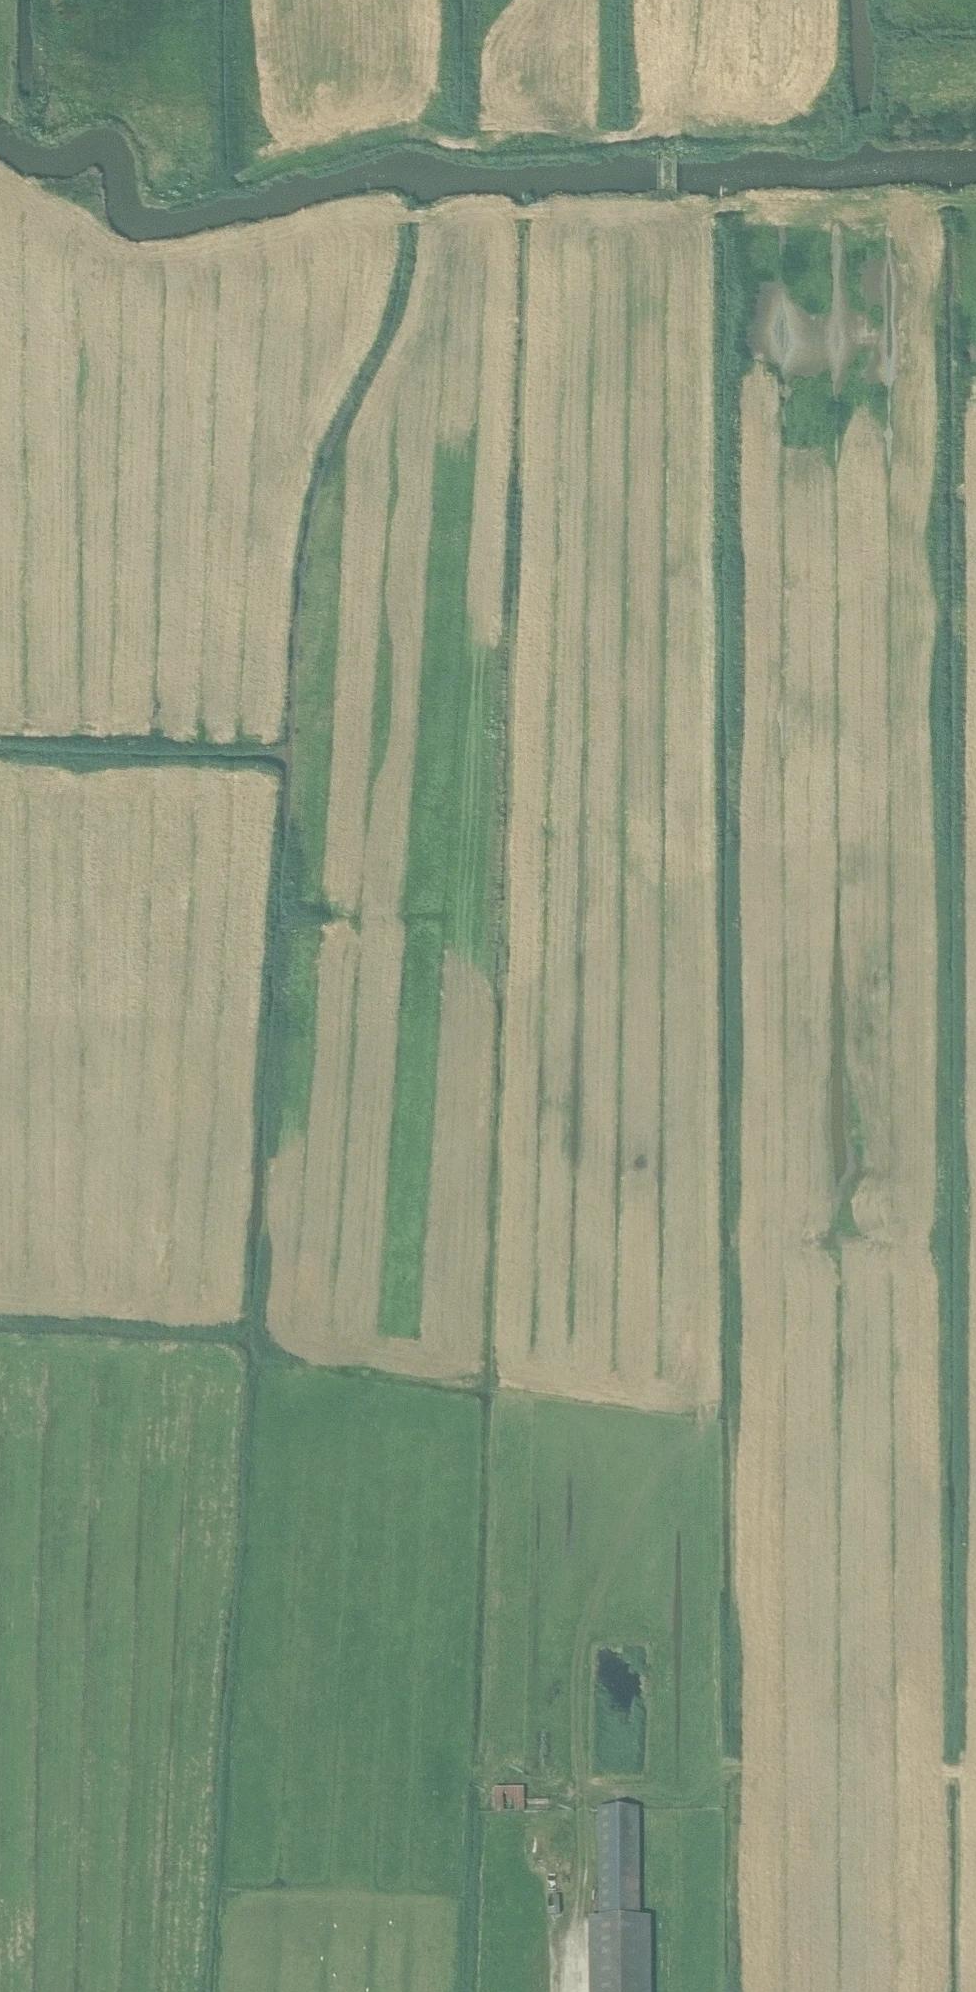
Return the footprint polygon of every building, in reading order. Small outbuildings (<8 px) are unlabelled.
[(522,1789),(494,1789),(494,1794),(494,1813),(523,1813),(524,1813),(524,1789),(522,1789)] [(590,1991),(650,1991),(650,1919),(639,1919),(638,1809),(599,1809),(600,1920),(589,1920),(590,1991)]
